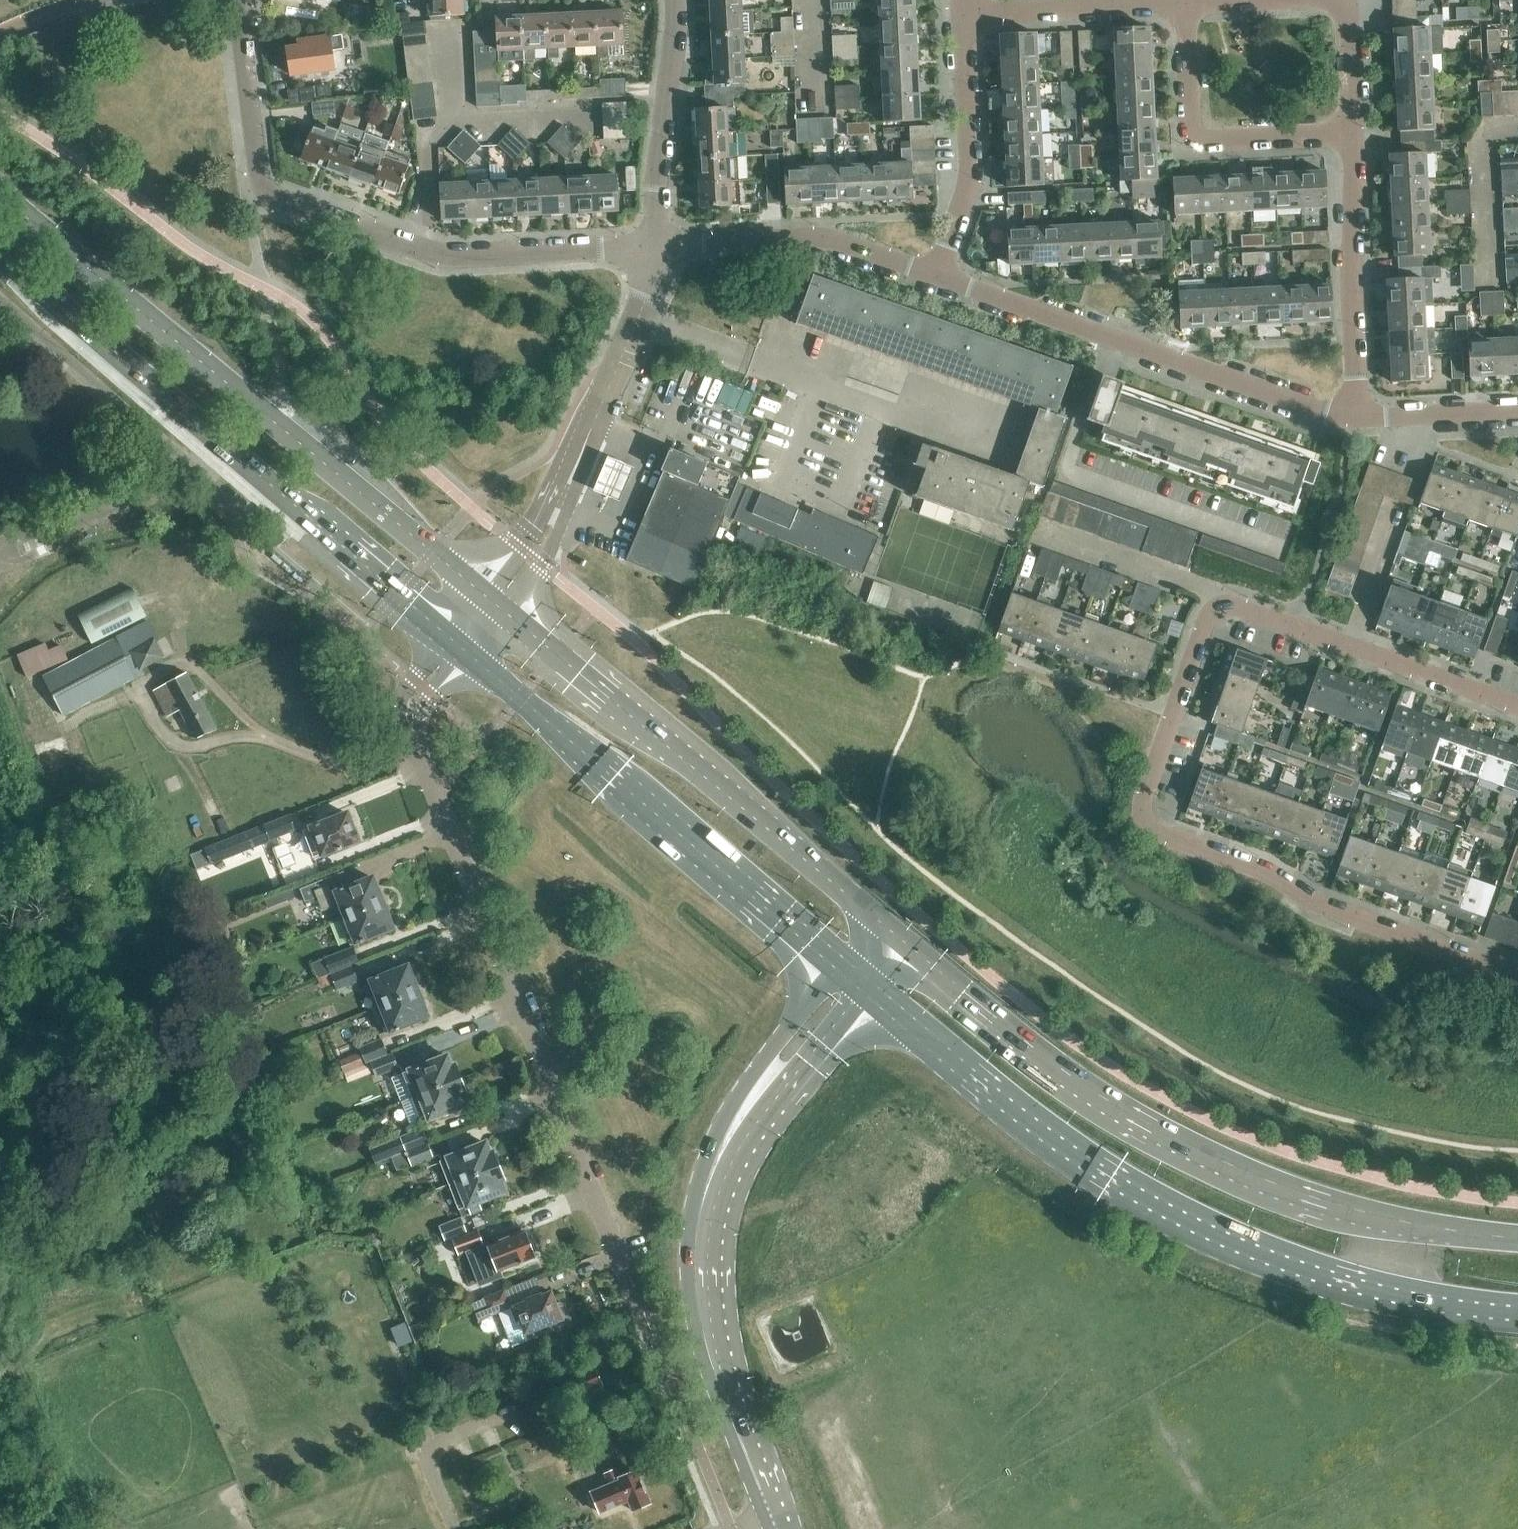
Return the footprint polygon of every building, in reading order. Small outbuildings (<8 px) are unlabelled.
[(431,20),(446,20),(446,15),(465,14),(464,0),(430,0),(431,20)] [(708,11),(741,10),(741,0),(708,0),(708,11)] [(831,8),(855,7),(855,0),(831,0),(831,8)] [(880,19),(915,18),(915,0),(879,0),(880,19)] [(1393,17),(1417,16),(1416,4),(1392,5),(1393,17)] [(1457,19),(1468,19),(1468,7),(1456,7),(1457,19)] [(1479,7),(1468,7),(1468,19),(1479,18),(1479,7)] [(712,35),(743,34),(753,33),(752,9),(741,10),(708,11),(709,23),(711,23),(712,35)] [(404,35),(427,32),(426,20),(410,22),(408,11),(394,14),(397,21),(384,24),(384,28),(399,26),(399,24),(402,24),(404,35)] [(622,11),(596,12),(598,46),(598,56),(609,55),(608,45),(623,44),(622,11)] [(596,12),(572,14),(573,47),(598,46),(596,12)] [(572,14),(547,15),(548,48),(549,58),(559,58),(559,48),(573,47),(572,14)] [(547,15),(522,16),(524,60),(535,59),(534,49),(548,48),(547,15)] [(1428,17),(1426,15),(1419,16),(1417,18),(1417,25),(1420,28),(1426,27),(1429,25),(1428,17)] [(522,16),(497,17),(497,30),(498,43),(498,55),(499,61),(524,60),(522,16)] [(1417,28),(1417,16),(1393,17),(1393,29),(1417,28)] [(781,19),(782,33),(794,32),(793,18),(781,19)] [(880,19),(881,44),(917,43),(915,18),(880,19)] [(1114,54),(1151,52),(1149,27),(1113,28),(1114,54)] [(1393,29),(1395,54),(1431,52),(1430,27),(1417,28),(1393,29)] [(1078,30),(1079,56),(1091,55),(1090,29),(1078,30)] [(1487,39),(1499,38),(1499,29),(1487,30),(1487,39)] [(497,30),(473,31),(474,44),(498,43),(497,30)] [(1061,31),(1062,56),(1073,56),(1072,30),(1061,31)] [(427,32),(404,35),(405,47),(429,45),(427,32)] [(795,57),(795,48),(794,32),(782,33),(770,34),(770,58),(795,57)] [(1036,32),(1000,33),(1001,60),(1037,58),(1036,32)] [(833,46),(857,45),(857,33),(833,34),(833,46)] [(710,48),(711,60),(744,58),(743,34),(712,35),(713,48),(710,48)] [(287,48),(288,57),(287,58),(286,60),(286,61),(285,62),(285,64),(285,65),(286,67),(287,69),(288,70),(289,71),(290,72),(291,74),(334,68),(331,50),(343,48),(341,35),(298,41),(299,47),(287,48)] [(1487,39),(1488,53),(1500,52),(1499,38),(1487,39)] [(1470,40),(1470,52),(1482,51),(1482,40),(1470,40)] [(498,43),(474,44),(475,56),(498,55),(498,43)] [(917,43),(881,44),(882,69),(918,68),(917,43)] [(406,59),(430,56),(429,45),(405,47),(406,59)] [(833,46),(834,58),(858,57),(857,45),(833,46)] [(1471,63),(1483,63),(1482,51),(1470,52),(1471,63)] [(1116,79),(1152,78),(1151,52),(1114,54),(1116,79)] [(1395,54),(1396,79),(1432,77),(1431,52),(1395,54)] [(498,55),(475,56),(475,69),(499,68),(499,61),(498,55)] [(1091,55),(1079,56),(1080,67),(1091,67),(1091,55)] [(408,71),(432,68),(430,56),(406,59),(408,71)] [(1073,56),(1062,56),(1062,68),(1073,68),(1073,56)] [(704,84),(705,97),(733,95),(746,95),(744,58),(711,60),(711,70),(708,70),(705,81),(705,84),(704,84)] [(1037,58),(1001,60),(1002,85),(1038,83),(1037,58)] [(409,83),(433,80),(432,68),(408,71),(409,83)] [(499,68),(475,69),(476,81),(500,80),(499,68)] [(882,69),(883,94),(919,93),(918,68),(882,69)] [(1396,79),(1397,104),(1434,102),(1432,77),(1396,79)] [(600,80),(600,87),(601,98),(626,97),(625,78),(600,80)] [(1117,104),(1153,103),(1152,78),(1116,79),(1117,104)] [(411,95),(434,92),(433,80),(409,83),(411,95)] [(500,80),(476,81),(476,94),(500,93),(500,86),(500,80)] [(1483,82),(1478,82),(1479,93),(1480,93),(1491,93),(1491,81),(1489,81),(1483,82)] [(1501,81),(1491,81),(1491,93),(1502,92),(1501,81)] [(835,96),(860,95),(859,83),(835,84),(835,96)] [(1038,83),(1002,85),(1003,110),(1040,108),(1038,83)] [(374,95),(376,95),(375,84),(363,86),(365,96),(374,95)] [(526,85),(500,86),(500,93),(500,95),(501,105),(502,105),(518,104),(518,101),(527,101),(526,91),(526,85)] [(316,100),(314,86),(299,88),(301,102),(316,100)] [(601,98),(600,87),(585,88),(585,99),(601,98)] [(560,100),(577,99),(577,89),(560,89),(560,100)] [(535,101),(552,100),(552,90),(535,91),(535,101)] [(1515,91),(1504,92),(1505,116),(1517,115),(1515,91)] [(412,106),(436,103),(434,92),(411,95),(412,106)] [(1493,116),(1505,116),(1504,92),(1502,92),(1491,93),(1493,116)] [(500,93),(476,94),(477,106),(501,105),(500,95),(500,93)] [(919,93),(883,94),(884,121),(920,119),(919,93)] [(1493,116),(1491,93),(1480,93),(1481,117),(1493,116)] [(1082,106),(1093,106),(1093,94),(1081,95),(1082,106)] [(694,122),(695,134),(735,132),(734,108),(733,95),(705,97),(706,109),(696,109),(696,122),(694,122)] [(835,96),(836,108),(860,107),(860,95),(835,96)] [(1064,107),(1075,106),(1075,95),(1064,95),(1064,107)] [(344,116),(349,101),(349,98),(312,103),(313,114),(331,112),(344,116)] [(356,104),(349,101),(344,116),(351,119),(356,104)] [(602,102),(603,114),(627,113),(626,101),(602,102)] [(1434,102),(1397,104),(1399,131),(1400,131),(1401,142),(1434,140),(1434,129),(1435,129),(1434,102)] [(414,119),(437,116),(436,103),(412,106),(414,119)] [(1118,129),(1154,128),(1153,103),(1117,104),(1118,129)] [(1075,106),(1064,107),(1064,118),(1076,118),(1075,106)] [(1093,106),(1082,106),(1082,118),(1094,117),(1093,106)] [(1040,108),(1003,110),(1005,134),(1041,133),(1040,108)] [(603,114),(604,126),(628,125),(627,113),(603,114)] [(821,117),(809,118),(810,141),(821,140),(821,117)] [(797,119),(797,129),(798,141),(810,141),(809,118),(797,119)] [(870,121),(859,122),(860,134),(871,133),(870,121)] [(383,133),(392,136),(396,125),(387,122),(383,133)] [(860,134),(859,122),(848,122),(848,134),(860,134)] [(564,124),(556,132),(574,148),(582,140),(564,124)] [(935,136),(934,124),(910,125),(911,138),(935,136)] [(327,166),(337,135),(338,131),(328,127),(326,132),(311,127),(311,128),(304,125),(300,137),(308,139),(301,157),(327,166)] [(396,125),(392,136),(400,139),(404,128),(396,125)] [(604,126),(604,138),(628,137),(628,125),(604,126)] [(514,126),(506,135),(523,151),(532,142),(514,126)] [(464,128),(456,137),(473,153),(482,144),(464,128)] [(1119,154),(1156,152),(1154,128),(1118,129),(1119,154)] [(783,147),(782,130),(769,131),(770,147),(783,147)] [(556,132),(548,142),(565,158),(574,148),(556,132)] [(698,146),(698,158),(737,156),(735,132),(695,134),(695,146),(698,146)] [(1041,133),(1005,134),(1006,160),(1042,158),(1041,133)] [(361,143),(337,135),(327,166),(326,168),(336,171),(336,172),(350,177),(361,143)] [(506,135),(498,144),(515,160),(523,151),(506,135)] [(911,138),(911,147),(911,150),(935,149),(935,136),(911,138)] [(456,137),(447,147),(465,163),(473,153),(456,137)] [(1389,154),(1391,179),(1427,177),(1425,152),(1441,151),(1440,140),(1434,140),(1401,142),(1401,153),(1389,154)] [(599,141),(590,144),(594,154),(602,151),(599,141)] [(375,185),(376,183),(387,151),(386,150),(385,152),(361,143),(350,177),(363,182),(364,181),(375,185)] [(1081,145),(1081,156),(1093,155),(1092,144),(1081,145)] [(1068,145),(1069,156),(1081,156),(1081,145),(1068,145)] [(897,205),(896,199),(913,198),(913,186),(912,174),(912,162),(911,150),(911,147),(901,148),(902,161),(886,162),(887,199),(887,205),(897,205)] [(912,162),(936,160),(935,149),(911,150),(912,162)] [(404,179),(410,160),(411,159),(387,151),(376,183),(399,192),(400,190),(404,191),(408,181),(404,179)] [(1121,180),(1131,180),(1156,178),(1157,178),(1156,152),(1119,154),(1121,180)] [(1093,155),(1081,156),(1082,168),(1093,167),(1093,155)] [(696,170),(697,182),(738,180),(737,156),(698,158),(699,170),(696,170)] [(1081,156),(1069,156),(1069,168),(1082,168),(1081,156)] [(1517,168),(1517,157),(1500,158),(1501,169),(1517,168)] [(826,164),(811,165),(813,203),(837,202),(836,164),(835,164),(835,158),(825,158),(826,164)] [(1042,158),(1006,160),(1007,186),(1043,184),(1042,158)] [(765,160),(766,179),(779,179),(778,159),(765,160)] [(912,162),(912,174),(936,173),(936,160),(912,162)] [(862,201),(887,199),(886,162),(861,163),(862,201)] [(862,201),(861,163),(836,164),(837,202),(862,201)] [(813,203),(811,165),(784,166),(786,204),(813,203)] [(1501,169),(1501,182),(1517,181),(1517,168),(1501,169)] [(1325,170),(1299,172),(1300,208),(1327,207),(1325,170)] [(516,172),(515,172),(517,215),(542,214),(540,171),(539,171),(531,172),(531,173),(530,173),(530,178),(516,179),(516,172)] [(540,171),(542,214),(567,212),(566,176),(541,177),(540,171)] [(506,179),(491,180),(492,216),(517,215),(515,172),(506,173),(506,179)] [(1300,208),(1299,172),(1273,173),(1275,209),(1300,208)] [(912,174),(913,186),(937,185),(936,173),(912,174)] [(1273,173),(1249,174),(1251,210),(1275,209),(1273,173)] [(617,174),(591,175),(592,211),(619,210),(617,174)] [(1251,210),(1249,174),(1223,175),(1225,212),(1251,210)] [(591,175),(566,176),(567,212),(592,211),(591,175)] [(1223,175),(1199,176),(1201,213),(1225,212),(1223,175)] [(1201,213),(1199,176),(1172,178),(1174,214),(1201,213)] [(1391,179),(1392,204),(1428,202),(1427,177),(1391,179)] [(1156,178),(1131,180),(1132,192),(1132,196),(1157,195),(1156,178)] [(779,179),(766,179),(767,202),(780,202),(779,179)] [(491,180),(466,181),(468,218),(492,216),(491,180)] [(738,180),(697,182),(698,194),(700,194),(701,207),(728,205),(729,214),(740,213),(738,181),(738,180)] [(1131,180),(1121,180),(1119,180),(1120,192),(1132,192),(1131,180)] [(440,183),(442,219),(468,218),(466,181),(440,183)] [(1082,201),(1082,188),(1070,189),(1070,201),(1082,201)] [(1092,188),(1082,188),(1082,201),(1093,200),(1092,188)] [(1470,201),(1470,189),(1446,190),(1446,202),(1470,201)] [(1031,191),(1032,203),(1045,203),(1045,190),(1031,191)] [(1032,203),(1031,191),(1008,192),(1008,204),(1032,203)] [(1471,213),(1470,201),(1446,202),(1447,214),(1471,213)] [(1392,204),(1393,229),(1429,227),(1428,202),(1392,204)] [(1517,218),(1517,207),(1503,208),(1503,219),(1517,218)] [(1503,219),(1504,232),(1517,232),(1517,218),(1503,219)] [(1159,220),(1133,221),(1135,258),(1161,256),(1159,220)] [(1109,223),(1111,259),(1135,258),(1133,221),(1109,223)] [(1109,223),(1083,224),(1085,260),(1111,259),(1109,223)] [(1058,225),(1060,262),(1085,260),(1083,224),(1058,225)] [(1058,225),(1033,227),(1035,263),(1060,262),(1058,225)] [(1035,263),(1033,227),(1008,228),(1009,264),(1035,263)] [(1398,256),(1398,266),(1422,265),(1422,255),(1431,254),(1429,227),(1393,229),(1395,256),(1398,256)] [(1329,243),(1329,231),(1302,232),(1302,244),(1329,243)] [(1302,244),(1302,232),(1291,232),(1292,244),(1302,244)] [(1252,235),(1253,246),(1265,246),(1264,234),(1252,235)] [(1253,246),(1252,235),(1241,235),(1242,247),(1253,246)] [(1203,251),(1202,240),(1191,241),(1192,252),(1203,251)] [(1203,251),(1215,251),(1214,240),(1202,240),(1203,251)] [(1329,248),(1303,250),(1303,262),(1330,261),(1329,248)] [(1303,262),(1303,250),(1292,250),(1293,262),(1303,262)] [(1203,251),(1192,252),(1192,264),(1204,264),(1203,251)] [(1203,251),(1204,264),(1215,263),(1215,251),(1203,251)] [(1254,264),(1253,252),(1242,253),(1243,265),(1254,264)] [(1265,252),(1253,252),(1254,264),(1265,264),(1265,252)] [(1517,268),(1517,258),(1505,258),(1506,269),(1517,268)] [(1461,263),(1462,289),(1475,288),(1474,263),(1461,263)] [(1387,279),(1388,305),(1424,303),(1422,265),(1398,266),(1399,279),(1387,279)] [(1506,269),(1506,282),(1517,281),(1517,268),(1506,269)] [(1039,409),(1019,463),(1015,476),(933,447),(933,448),(925,469),(926,469),(916,496),(1013,530),(1029,483),(1043,487),(1067,418),(1057,414),(1074,366),(1073,365),(1073,366),(814,274),(796,323),(797,324),(797,323),(1039,409)] [(1331,284),(1305,285),(1307,321),(1333,320),(1331,284)] [(1307,321),(1305,285),(1280,287),(1282,323),(1307,321)] [(1280,287),(1255,288),(1257,324),(1282,323),(1280,287)] [(1257,324),(1255,288),(1230,289),(1232,325),(1257,324)] [(1230,289),(1205,290),(1207,326),(1232,325),(1230,289)] [(1207,326),(1205,290),(1179,292),(1181,328),(1207,326)] [(1503,290),(1491,291),(1492,315),(1504,315),(1503,290)] [(1480,316),(1492,315),(1491,291),(1479,292),(1480,316)] [(1388,305),(1390,330),(1426,329),(1424,303),(1388,305)] [(753,308),(752,311),(751,315),(749,318),(748,322),(747,324),(759,328),(764,312),(753,308)] [(1456,327),(1467,327),(1466,316),(1455,316),(1456,327)] [(1467,338),(1467,327),(1456,327),(1456,339),(1467,338)] [(1391,355),(1427,353),(1435,352),(1433,328),(1426,329),(1390,330),(1391,355)] [(1494,375),(1517,374),(1517,337),(1493,339),(1494,375)] [(1470,376),(1494,375),(1493,339),(1468,340),(1470,376)] [(1464,378),(1463,352),(1451,353),(1452,378),(1464,378)] [(1427,353),(1391,355),(1392,381),(1429,379),(1427,353)] [(1105,378),(1106,377),(1102,376),(1087,419),(1105,426),(1100,440),(1119,447),(1121,441),(1134,446),(1131,452),(1151,458),(1153,453),(1165,457),(1163,463),(1182,470),(1184,464),(1197,468),(1195,474),(1214,481),(1216,475),(1228,480),(1226,486),(1245,493),(1247,487),(1260,491),(1258,497),(1277,504),(1279,498),(1294,504),(1302,483),(1310,486),(1318,464),(1309,461),(1310,460),(1120,391),(1122,383),(1119,382),(1119,383),(1105,378)] [(693,588),(740,477),(670,448),(661,470),(664,471),(626,560),(674,580),(693,588)] [(633,467),(608,457),(594,490),(620,500),(633,467)] [(1370,463),(1361,486),(1373,491),(1381,467),(1370,463)] [(1392,471),(1381,467),(1373,491),(1384,495),(1392,471)] [(1432,467),(1427,483),(1420,502),(1445,511),(1457,476),(1432,467)] [(1385,495),(1395,499),(1404,475),(1392,471),(1384,495),(1385,495)] [(1415,479),(1404,475),(1395,499),(1407,503),(1415,479)] [(1457,476),(1445,511),(1469,519),(1481,484),(1457,476)] [(1418,507),(1420,502),(1427,483),(1415,479),(1407,503),(1418,507)] [(1068,486),(1053,481),(1049,492),(1059,495),(1064,497),(1068,486)] [(1505,493),(1481,484),(1469,519),(1492,528),(1505,493)] [(1078,502),(1082,491),(1068,486),(1064,497),(1070,499),(1078,502)] [(1384,495),(1373,491),(1361,486),(1357,498),(1381,506),(1385,495),(1384,495)] [(733,519),(863,574),(879,536),(813,508),(811,514),(747,487),(733,519)] [(1059,495),(1049,492),(1048,491),(1039,515),(1051,519),(1059,495)] [(1093,507),(1097,496),(1082,491),(1078,502),(1082,503),(1093,507)] [(1492,528),(1490,534),(1500,537),(1502,531),(1516,536),(1517,532),(1517,497),(1505,493),(1492,528)] [(1064,497),(1059,495),(1051,519),(1062,523),(1070,499),(1064,497)] [(1097,496),(1093,507),(1105,511),(1107,512),(1111,501),(1097,496)] [(1377,517),(1381,506),(1357,498),(1353,509),(1377,517)] [(1078,502),(1070,499),(1062,523),(1073,527),(1082,503),(1078,502)] [(1122,517),(1125,506),(1111,501),(1107,512),(1116,515),(1122,517)] [(1093,507),(1082,503),(1073,527),(1085,531),(1093,507)] [(1136,523),(1140,512),(1125,506),(1122,517),(1127,519),(1136,523)] [(1105,511),(1093,507),(1085,531),(1096,535),(1105,511)] [(1373,529),(1377,517),(1353,509),(1349,520),(1373,529)] [(1107,512),(1105,511),(1096,535),(1107,539),(1116,515),(1107,512)] [(1150,528),(1154,517),(1140,512),(1136,523),(1139,523),(1150,528)] [(1107,539),(1119,543),(1127,519),(1122,517),(1116,515),(1107,539)] [(1169,522),(1154,517),(1150,528),(1161,531),(1165,533),(1169,522)] [(1119,543),(1130,547),(1139,523),(1136,523),(1127,519),(1119,543)] [(1349,520),(1345,532),(1369,540),(1373,529),(1349,520)] [(1433,520),(1430,528),(1436,531),(1439,522),(1433,520)] [(1179,538),(1183,527),(1169,522),(1165,533),(1172,535),(1179,538)] [(1150,528),(1139,523),(1130,547),(1141,551),(1150,528)] [(766,537),(741,526),(735,540),(760,551),(766,537)] [(1183,539),(1194,543),(1198,532),(1183,527),(1179,538),(1183,539)] [(1150,528),(1141,551),(1152,555),(1161,531),(1150,528)] [(1400,542),(1430,552),(1434,541),(1405,530),(1400,542)] [(1165,533),(1161,531),(1152,555),(1163,559),(1172,535),(1165,533)] [(1365,551),(1369,540),(1345,532),(1341,543),(1365,551)] [(1215,551),(1219,540),(1202,534),(1198,545),(1215,551)] [(1172,535),(1163,559),(1174,563),(1183,539),(1179,538),(1172,535)] [(1194,543),(1183,539),(1174,563),(1186,567),(1194,543)] [(1215,551),(1232,556),(1236,545),(1219,540),(1215,551)] [(1445,545),(1434,541),(1430,552),(1441,556),(1445,545)] [(1426,564),(1430,552),(1400,542),(1396,553),(1426,564)] [(1361,563),(1365,551),(1341,543),(1337,554),(1361,563)] [(1248,562),(1252,551),(1236,545),(1232,556),(1248,562)] [(1045,576),(1053,552),(1043,548),(1034,573),(1045,576)] [(1252,551),(1248,562),(1265,568),(1268,557),(1252,551)] [(1077,560),(1069,557),(1053,552),(1045,576),(1057,580),(1062,565),(1074,569),(1077,560)] [(1437,568),(1441,556),(1430,552),(1426,564),(1437,568)] [(1460,560),(1479,566),(1481,559),(1463,553),(1460,560)] [(1357,574),(1361,563),(1337,554),(1333,566),(1357,574)] [(1268,557),(1265,568),(1281,574),(1285,563),(1268,557)] [(1500,566),(1481,559),(1479,566),(1497,573),(1500,566)] [(1074,569),(1084,573),(1087,574),(1082,590),(1093,594),(1102,569),(1077,560),(1074,569)] [(1353,585),(1357,574),(1333,566),(1329,577),(1353,585)] [(1456,573),(1474,579),(1477,572),(1458,566),(1456,573)] [(1127,578),(1102,569),(1093,594),(1105,598),(1110,584),(1123,589),(1127,578)] [(1517,580),(1517,572),(1512,570),(1509,577),(1517,580)] [(1495,579),(1477,572),(1474,579),(1492,586),(1495,579)] [(1349,597),(1353,585),(1329,577),(1325,588),(1349,597)] [(1510,598),(1517,580),(1509,577),(1503,595),(1510,598)] [(866,602),(887,610),(895,588),(874,580),(866,602)] [(1150,586),(1138,582),(1129,607),(1141,611),(1150,586)] [(1378,620),(1403,628),(1415,593),(1391,585),(1378,620)] [(1161,590),(1150,586),(1141,611),(1152,615),(1161,590)] [(92,644),(147,616),(132,587),(77,615),(92,644)] [(1014,587),(996,638),(997,638),(1000,628),(1024,636),(1020,646),(1038,596),(1036,601),(1013,593),(1015,587),(1014,587)] [(1170,593),(1165,591),(1161,601),(1167,603),(1170,593)] [(1403,628),(1427,637),(1439,602),(1415,593),(1403,628)] [(1051,600),(1038,596),(1020,646),(1021,647),(1024,636),(1048,645),(1044,655),(1063,604),(1062,604),(1060,610),(1049,605),(1051,600)] [(1427,637),(1451,646),(1463,610),(1467,599),(1458,596),(1454,607),(1439,602),(1427,637)] [(1063,604),(1044,655),(1045,655),(1048,645),(1072,653),(1068,663),(1086,613),(1076,609),(1074,614),(1061,610),(1063,604)] [(1463,610),(1451,646),(1475,654),(1488,619),(1463,610)] [(1098,617),(1086,613),(1068,663),(1069,664),(1072,653),(1096,662),(1092,672),(1110,621),(1108,626),(1097,622),(1098,617)] [(1496,614),(1492,626),(1504,630),(1508,618),(1496,614)] [(1177,636),(1182,622),(1172,619),(1168,633),(1177,636)] [(1110,621),(1092,672),(1093,672),(1096,662),(1120,670),(1116,680),(1134,630),(1121,625),(1119,630),(1109,627),(1111,621),(1110,621)] [(1495,655),(1504,630),(1492,626),(1483,650),(1495,655)] [(1135,630),(1134,630),(1116,680),(1117,681),(1120,670),(1143,678),(1140,689),(1141,689),(1159,638),(1158,638),(1156,643),(1133,635),(1135,630)] [(137,677),(130,664),(115,636),(43,675),(65,716),(137,677)] [(46,643),(18,655),(22,664),(27,676),(67,659),(61,644),(49,649),(46,643)] [(1266,659),(1231,647),(1223,671),(1258,683),(1266,659)] [(1294,669),(1279,664),(1276,672),(1291,677),(1294,669)] [(1304,705),(1329,714),(1342,679),(1316,670),(1314,676),(1305,700),(1304,705)] [(1258,683),(1223,671),(1214,695),(1249,707),(1258,683)] [(179,710),(195,738),(217,729),(186,672),(166,683),(166,684),(154,691),(168,716),(179,710)] [(1303,672),(1294,696),(1305,700),(1314,676),(1303,672)] [(1342,679),(1329,714),(1353,723),(1366,687),(1342,679)] [(1366,687),(1353,723),(1377,731),(1389,696),(1366,687)] [(1249,707),(1214,695),(1205,721),(1217,725),(1217,723),(1241,732),(1249,707)] [(1305,700),(1294,696),(1290,708),(1302,713),(1304,705),(1305,700)] [(1394,708),(1381,743),(1407,752),(1419,717),(1394,708)] [(1419,717),(1407,752),(1431,761),(1443,725),(1419,717)] [(1217,723),(1217,725),(1213,735),(1238,744),(1242,732),(1241,732),(1217,723)] [(1443,725),(1431,761),(1455,769),(1467,734),(1443,725)] [(1276,745),(1283,747),(1290,729),(1283,727),(1276,745)] [(1242,732),(1238,744),(1249,748),(1253,736),(1242,732)] [(1467,734),(1455,769),(1479,777),(1491,742),(1467,734)] [(1289,749),(1308,756),(1310,749),(1291,742),(1289,749)] [(1491,742),(1479,777),(1503,786),(1515,750),(1491,742)] [(1266,755),(1285,761),(1287,754),(1269,748),(1266,755)] [(1344,748),(1340,759),(1338,767),(1355,773),(1358,766),(1355,765),(1359,754),(1344,748)] [(1503,786),(1517,791),(1517,751),(1515,750),(1503,786)] [(1318,759),(1338,767),(1340,759),(1321,753),(1318,759)] [(1287,754),(1285,761),(1303,768),(1305,761),(1287,754)] [(1333,779),(1336,772),(1317,765),(1314,772),(1333,779)] [(1214,811),(1227,776),(1201,767),(1189,802),(1214,811)] [(1336,772),(1333,779),(1351,785),(1353,778),(1336,772)] [(1238,820),(1251,785),(1227,776),(1214,811),(1238,820)] [(1373,789),(1392,796),(1394,788),(1375,781),(1373,789)] [(1262,828),(1275,793),(1251,785),(1238,820),(1262,828)] [(1394,788),(1392,796),(1410,802),(1412,795),(1394,788)] [(1286,836),(1299,802),(1275,793),(1262,828),(1286,836)] [(1388,808),(1390,801),(1371,794),(1368,801),(1388,808)] [(1421,806),(1440,813),(1442,805),(1423,799),(1421,806)] [(1390,801),(1388,808),(1406,814),(1408,807),(1390,801)] [(1310,845),(1323,810),(1299,802),(1286,836),(1310,845)] [(1442,805),(1440,813),(1458,819),(1460,812),(1442,805)] [(1334,853),(1347,818),(1323,810),(1310,845),(1334,853)] [(1436,824),(1438,818),(1419,811),(1416,818),(1436,824)] [(317,825),(303,830),(314,857),(338,847),(339,849),(342,847),(341,846),(358,840),(357,837),(359,834),(356,827),(353,826),(348,813),(320,824),(319,822),(316,824),(317,825)] [(296,830),(290,815),(265,825),(271,839),(296,830)] [(1438,818),(1436,824),(1453,830),(1456,824),(1438,818)] [(1487,832),(1489,825),(1470,818),(1468,825),(1487,832)] [(265,825),(206,848),(206,849),(212,863),(271,839),(265,825)] [(1468,825),(1467,828),(1465,832),(1484,839),(1487,832),(1468,825)] [(1487,832),(1505,838),(1507,831),(1489,825),(1487,832)] [(1502,845),(1505,838),(1487,832),(1484,839),(1502,845)] [(1349,835),(1337,870),(1362,879),(1375,844),(1349,835)] [(1375,844),(1362,879),(1386,887),(1399,852),(1375,844)] [(1517,866),(1517,862),(1517,846),(1516,845),(1509,863),(1517,866)] [(1399,852),(1386,887),(1410,896),(1423,861),(1399,852)] [(1423,861),(1410,896),(1434,904),(1447,869),(1423,861)] [(1509,863),(1503,881),(1510,884),(1517,866),(1509,863)] [(1447,869),(1434,904),(1458,913),(1471,878),(1447,869)] [(372,877),(350,886),(343,871),(299,889),(304,902),(319,896),(325,909),(336,904),(342,919),(382,902),(382,900),(383,897),(380,890),(377,889),(372,877)] [(1471,878),(1458,913),(1482,921),(1495,886),(1471,878)] [(279,891),(283,900),(295,896),(291,887),(279,891)] [(383,904),(382,902),(342,919),(352,944),(361,940),(362,941),(365,940),(364,939),(392,927),(388,916),(389,912),(386,904),(383,904)] [(1484,935),(1496,940),(1504,916),(1493,912),(1484,935)] [(1496,940),(1507,944),(1515,920),(1504,916),(1496,940)] [(1515,920),(1507,944),(1517,948),(1517,921),(1515,920)] [(352,964),(360,962),(354,946),(312,962),(318,978),(352,965),(352,964)] [(335,982),(337,987),(338,988),(358,980),(352,965),(318,978),(321,987),(335,982)] [(372,1009),(418,990),(418,989),(419,986),(416,978),(412,977),(408,965),(379,977),(378,975),(376,976),(376,977),(367,981),(369,987),(377,1006),(372,1008),(372,1009)] [(383,1022),(386,1032),(396,1028),(397,1029),(400,1028),(399,1026),(428,1015),(423,1004),(425,1001),(422,993),(419,992),(418,990),(372,1009),(378,1023),(383,1022)] [(387,1054),(381,1038),(361,1046),(367,1062),(387,1054)] [(359,1052),(339,1060),(344,1072),(364,1064),(359,1052)] [(378,1075),(398,1067),(393,1053),(372,1061),(378,1075)] [(400,1100),(401,1101),(460,1078),(455,1064),(452,1066),(448,1055),(403,1073),(402,1072),(394,1075),(395,1077),(392,1079),(393,1080),(391,1081),(399,1101),(400,1100)] [(411,1126),(420,1122),(467,1103),(462,1092),(466,1091),(460,1078),(401,1101),(411,1126)] [(407,1151),(427,1142),(422,1128),(372,1148),(377,1163),(392,1157),(407,1151)] [(397,1170),(412,1164),(412,1165),(433,1157),(427,1142),(407,1151),(392,1157),(397,1170)] [(486,1142),(442,1160),(451,1184),(499,1165),(493,1151),(490,1153),(486,1142)] [(499,1165),(451,1184),(464,1216),(482,1208),(479,1201),(505,1190),(501,1180),(504,1179),(499,1165)] [(466,1232),(460,1217),(440,1225),(446,1240),(466,1232)] [(477,1229),(453,1239),(459,1254),(467,1251),(480,1284),(502,1276),(499,1269),(520,1261),(521,1263),(523,1262),(523,1261),(535,1256),(534,1253),(535,1250),(532,1242),(529,1242),(525,1231),(501,1241),(500,1240),(498,1240),(498,1242),(490,1245),(488,1241),(483,1243),(477,1229)] [(480,1285),(484,1298),(505,1289),(500,1278),(480,1285)] [(477,1316),(478,1316),(478,1322),(499,1312),(512,1346),(568,1324),(570,1320),(564,1305),(560,1303),(556,1305),(551,1292),(541,1296),(541,1294),(525,1300),(525,1302),(512,1307),(505,1289),(484,1298),(472,1303),(477,1316)] [(398,1343),(413,1339),(408,1320),(393,1324),(398,1343)] [(575,1395),(601,1384),(594,1367),(568,1378),(575,1395)] [(623,1475),(615,1468),(604,1473),(609,1483),(591,1491),(600,1512),(628,1500),(632,1509),(650,1502),(636,1470),(623,1475)]
